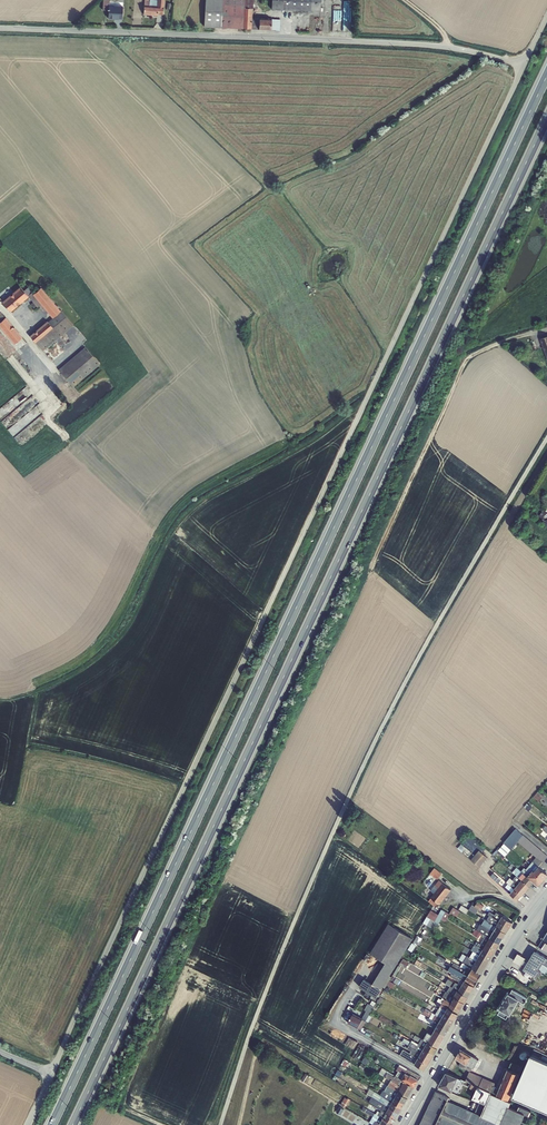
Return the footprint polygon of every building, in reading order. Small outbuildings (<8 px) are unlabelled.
[(103,10),(109,10),(109,5),(123,6),(123,2),(110,2),(110,0),(103,0),(103,1),(103,10)] [(144,14),(157,15),(157,14),(158,6),(149,5),(150,0),(145,0),(144,14)] [(221,27),(223,0),(205,0),(204,26),(221,27)] [(243,28),(244,7),(244,0),(223,0),(221,27),(243,28)] [(253,8),(254,0),(244,0),(244,7),(253,8)] [(283,10),(283,0),(272,0),(272,9),(283,10)] [(283,10),(321,11),(321,0),(283,0),(283,10)] [(109,5),(109,10),(108,18),(122,19),(123,6),(109,5)] [(243,28),(251,28),(252,17),(253,8),(244,7),(243,28)] [(251,28),(259,29),(259,18),(252,17),(251,28)] [(259,29),(271,30),(272,19),(259,18),(259,29)] [(272,19),(271,30),(280,30),(280,19),(272,19)] [(48,296),(60,311),(61,310),(74,299),(62,285),(48,296)] [(20,287),(2,302),(11,311),(28,296),(24,291),(20,287)] [(28,287),(24,291),(28,296),(33,302),(37,307),(41,304),(33,294),(34,293),(28,287)] [(33,294),(41,304),(52,318),(60,311),(48,296),(41,287),(34,293),(33,294)] [(61,310),(60,311),(52,318),(48,322),(53,327),(35,342),(43,351),(73,325),(61,310)] [(0,322),(0,326),(14,343),(22,337),(22,336),(5,317),(0,322)] [(53,327),(48,322),(47,321),(30,335),(35,342),(53,327)] [(6,360),(27,343),(22,337),(14,343),(0,326),(0,353),(6,360)] [(531,341),(530,337),(518,340),(519,345),(531,341)] [(99,364),(85,347),(59,369),(73,387),(99,364)] [(534,796),(540,801),(544,796),(538,791),(534,796)] [(525,808),(529,811),(532,807),(531,806),(533,804),(530,801),(528,804),(527,803),(524,806),(526,808),(525,808)] [(539,866),(546,857),(546,855),(523,835),(515,829),(503,843),(511,849),(517,842),(519,843),(536,857),(526,869),(524,867),(521,871),(526,875),(527,876),(533,870),(535,871),(539,866)] [(475,855),(484,862),(487,857),(479,850),(475,855)] [(479,867),(484,862),(475,855),(471,860),(479,867)] [(539,886),(546,876),(546,873),(539,866),(535,871),(533,870),(527,876),(533,881),(539,886)] [(526,875),(521,871),(517,867),(513,872),(517,875),(516,877),(521,881),(526,875)] [(430,873),(437,879),(442,873),(434,868),(430,873)] [(521,881),(529,888),(530,886),(533,881),(527,876),(526,875),(521,881)] [(514,889),(521,881),(516,877),(513,880),(510,878),(506,882),(508,884),(514,889)] [(431,897),(443,882),(439,880),(427,894),(431,897)] [(514,889),(522,895),(522,896),(529,888),(521,881),(514,889)] [(440,904),(452,890),(443,882),(431,897),(431,898),(438,903),(440,904)] [(510,893),(514,889),(508,884),(504,888),(510,893)] [(518,900),(522,895),(514,889),(510,893),(518,900)] [(429,901),(435,906),(438,903),(431,898),(429,901)] [(472,904),(469,909),(476,914),(479,909),(475,906),(472,904)] [(461,905),(459,909),(467,913),(469,909),(461,905)] [(450,912),(457,916),(459,909),(453,907),(450,912)] [(433,924),(438,926),(441,919),(445,921),(450,913),(442,909),(438,914),(431,910),(423,923),(427,925),(431,919),(435,921),(433,924)] [(490,916),(499,921),(503,916),(496,912),(495,914),(490,911),(488,914),(490,916)] [(496,926),(499,921),(490,916),(487,920),(496,926)] [(503,916),(499,921),(510,927),(513,922),(503,916)] [(496,926),(487,920),(485,919),(482,924),(493,932),(497,926),(496,926)] [(510,927),(499,921),(496,926),(497,926),(507,933),(510,927)] [(362,983),(377,995),(394,968),(413,938),(389,923),(370,953),(385,963),(372,984),(364,979),(362,983)] [(482,924),(480,923),(477,929),(483,932),(485,929),(486,930),(484,934),(490,937),(493,932),(482,924)] [(493,932),(503,938),(507,933),(497,926),(493,932)] [(472,934),(479,938),(482,933),(475,929),(472,934)] [(493,932),(490,937),(500,943),(503,938),(493,932)] [(412,944),(417,946),(422,938),(417,935),(412,944)] [(490,937),(486,943),(496,949),(500,943),(490,937)] [(542,940),(539,946),(546,951),(546,942),(542,940)] [(483,949),(475,945),(475,944),(470,941),(467,946),(470,947),(472,948),(471,950),(474,951),(479,955),(483,949)] [(475,945),(483,949),(486,943),(482,941),(480,944),(476,941),(475,944),(475,945)] [(483,949),(493,955),(496,949),(486,943),(483,949)] [(483,949),(479,955),(489,961),(493,955),(483,949)] [(523,969),(524,969),(534,976),(537,978),(541,971),(545,974),(546,970),(546,958),(535,950),(527,962),(525,966),(523,969)] [(470,957),(476,961),(486,967),(489,961),(479,955),(474,951),(470,957)] [(521,965),(522,964),(525,966),(527,962),(524,960),(526,958),(518,953),(513,961),(521,965)] [(463,962),(472,967),(476,961),(470,957),(467,956),(463,962)] [(400,964),(406,968),(410,962),(403,958),(402,960),(399,964),(400,964)] [(461,978),(465,980),(467,976),(467,975),(452,966),(450,965),(445,963),(441,960),(439,962),(444,965),(443,967),(459,976),(459,977),(461,978)] [(472,967),(472,968),(482,973),(486,967),(476,961),(472,967)] [(468,976),(472,968),(472,967),(463,962),(461,966),(454,963),(452,966),(467,975),(467,976),(468,976)] [(468,976),(478,981),(482,973),(472,968),(468,976)] [(522,973),(532,980),(534,976),(524,969),(522,973)] [(461,986),(465,980),(461,978),(459,977),(451,973),(450,976),(459,981),(458,983),(461,986)] [(465,980),(475,986),(478,981),(468,976),(467,976),(465,980)] [(465,980),(461,986),(471,992),(475,986),(465,980)] [(452,987),(458,990),(458,991),(461,986),(458,983),(455,982),(452,987)] [(346,1007),(352,1011),(363,995),(370,999),(372,995),(376,997),(377,995),(362,983),(346,1007)] [(448,993),(454,996),(458,990),(452,987),(450,986),(447,992),(448,993)] [(461,986),(458,991),(468,997),(471,992),(461,986)] [(445,999),(451,1003),(455,997),(454,996),(448,993),(447,995),(437,989),(435,993),(442,998),(442,997),(445,999)] [(527,998),(512,989),(510,994),(519,1000),(524,1004),(527,998)] [(454,996),(455,997),(465,1002),(468,997),(458,991),(458,990),(454,996)] [(508,994),(500,1008),(500,1009),(509,1014),(510,1015),(519,1000),(510,994),(508,994)] [(451,1003),(461,1009),(465,1002),(455,997),(451,1003)] [(448,1007),(451,1003),(445,999),(442,1003),(448,1007)] [(438,1009),(445,1013),(448,1007),(442,1003),(437,1001),(435,1004),(440,1007),(438,1009)] [(451,1003),(448,1007),(459,1013),(461,1009),(451,1003)] [(348,1022),(358,1028),(358,1027),(361,1029),(366,1021),(366,1020),(369,1015),(374,1007),(374,1006),(370,1004),(367,1010),(362,1019),(353,1013),(350,1012),(345,1021),(348,1022)] [(448,1007),(445,1013),(455,1019),(459,1013),(448,1007)] [(432,1019),(439,1024),(442,1018),(435,1014),(426,1008),(425,1008),(424,1008),(422,1011),(423,1012),(423,1013),(430,1017),(430,1018),(432,1019)] [(435,1014),(442,1018),(445,1013),(438,1009),(435,1014)] [(498,1014),(506,1019),(509,1014),(500,1009),(498,1014)] [(445,1013),(442,1018),(452,1024),(455,1019),(445,1013)] [(436,1029),(439,1024),(432,1019),(430,1018),(428,1017),(426,1016),(425,1019),(427,1020),(432,1023),(433,1022),(434,1023),(432,1027),(436,1029)] [(442,1018),(439,1024),(449,1029),(452,1024),(442,1018)] [(436,1029),(446,1035),(449,1029),(439,1024),(436,1029)] [(436,1029),(432,1034),(442,1041),(446,1035),(436,1029)] [(423,1039),(428,1042),(432,1034),(428,1032),(423,1039)] [(419,1044),(425,1047),(428,1042),(423,1039),(414,1034),(412,1036),(414,1037),(413,1038),(420,1042),(419,1044)] [(432,1034),(428,1042),(438,1048),(442,1041),(432,1034)] [(529,1044),(532,1036),(524,1034),(521,1041),(529,1044)] [(409,1045),(421,1052),(425,1047),(419,1044),(411,1039),(410,1041),(404,1038),(402,1041),(409,1045)] [(428,1042),(425,1047),(435,1053),(438,1048),(428,1042)] [(414,1055),(418,1058),(421,1052),(409,1045),(407,1048),(415,1053),(414,1055)] [(425,1047),(421,1052),(432,1058),(435,1053),(425,1047)] [(405,1058),(415,1063),(418,1058),(414,1055),(410,1053),(404,1049),(403,1051),(404,1052),(402,1054),(404,1055),(405,1053),(407,1054),(405,1058)] [(467,1064),(472,1055),(461,1049),(459,1051),(455,1057),(461,1061),(467,1064)] [(421,1052),(418,1058),(429,1064),(432,1058),(421,1052)] [(546,1108),(546,1059),(532,1053),(514,1094),(546,1108)] [(467,1064),(461,1061),(459,1064),(460,1067),(463,1068),(465,1068),(469,1070),(472,1069),(473,1068),(479,1059),(472,1055),(467,1064)] [(418,1058),(415,1063),(425,1070),(429,1064),(418,1058)] [(509,1099),(512,1093),(522,1067),(511,1062),(509,1069),(508,1069),(500,1088),(496,1087),(494,1086),(496,1082),(470,1071),(466,1080),(472,1083),(492,1092),(509,1099)] [(419,1080),(421,1077),(408,1069),(400,1064),(399,1066),(397,1070),(398,1071),(395,1075),(402,1079),(405,1073),(409,1075),(411,1075),(419,1080)] [(505,1067),(496,1087),(500,1088),(508,1069),(505,1067)] [(439,1085),(452,1091),(456,1081),(458,1077),(446,1072),(439,1085)] [(401,1086),(404,1081),(401,1079),(402,1079),(395,1075),(395,1077),(388,1073),(385,1077),(391,1080),(401,1086)] [(412,1086),(415,1087),(419,1080),(411,1075),(409,1075),(405,1073),(402,1079),(401,1079),(404,1081),(407,1083),(408,1082),(412,1085),(412,1086)] [(398,1091),(401,1086),(391,1080),(388,1085),(390,1087),(398,1091)] [(401,1086),(412,1092),(415,1087),(412,1086),(412,1085),(408,1082),(407,1083),(404,1081),(401,1086)] [(525,1114),(529,1116),(527,1119),(533,1122),(535,1116),(530,1114),(531,1111),(519,1106),(517,1110),(509,1106),(511,1102),(491,1093),(492,1092),(472,1083),(470,1088),(476,1090),(472,1099),(479,1102),(475,1112),(472,1111),(474,1108),(455,1100),(454,1103),(448,1100),(449,1097),(435,1091),(419,1124),(520,1124),(525,1114)] [(412,1092),(401,1086),(398,1091),(408,1097),(412,1092)] [(395,1097),(398,1091),(390,1087),(387,1092),(395,1097)] [(389,1107),(392,1102),(385,1098),(370,1088),(367,1094),(372,1097),(381,1102),(389,1107)] [(395,1097),(387,1092),(383,1089),(381,1092),(387,1095),(385,1098),(392,1102),(395,1097)] [(395,1097),(405,1103),(408,1097),(398,1091),(395,1097)] [(341,1104),(345,1107),(350,1099),(348,1097),(347,1098),(345,1097),(341,1104)] [(381,1102),(372,1097),(370,1101),(378,1106),(379,1105),(383,1107),(382,1109),(386,1112),(389,1107),(381,1102)] [(392,1102),(402,1108),(405,1103),(395,1097),(392,1102)] [(389,1107),(399,1113),(402,1108),(392,1102),(389,1107)] [(380,1124),(383,1118),(376,1113),(375,1113),(363,1107),(362,1110),(373,1116),(369,1122),(375,1124),(382,1124),(380,1124)] [(386,1112),(396,1119),(399,1113),(389,1107),(386,1112)] [(386,1112),(382,1109),(381,1112),(378,1111),(376,1113),(383,1118),(386,1112)] [(383,1118),(393,1124),(396,1119),(386,1112),(383,1118)]
